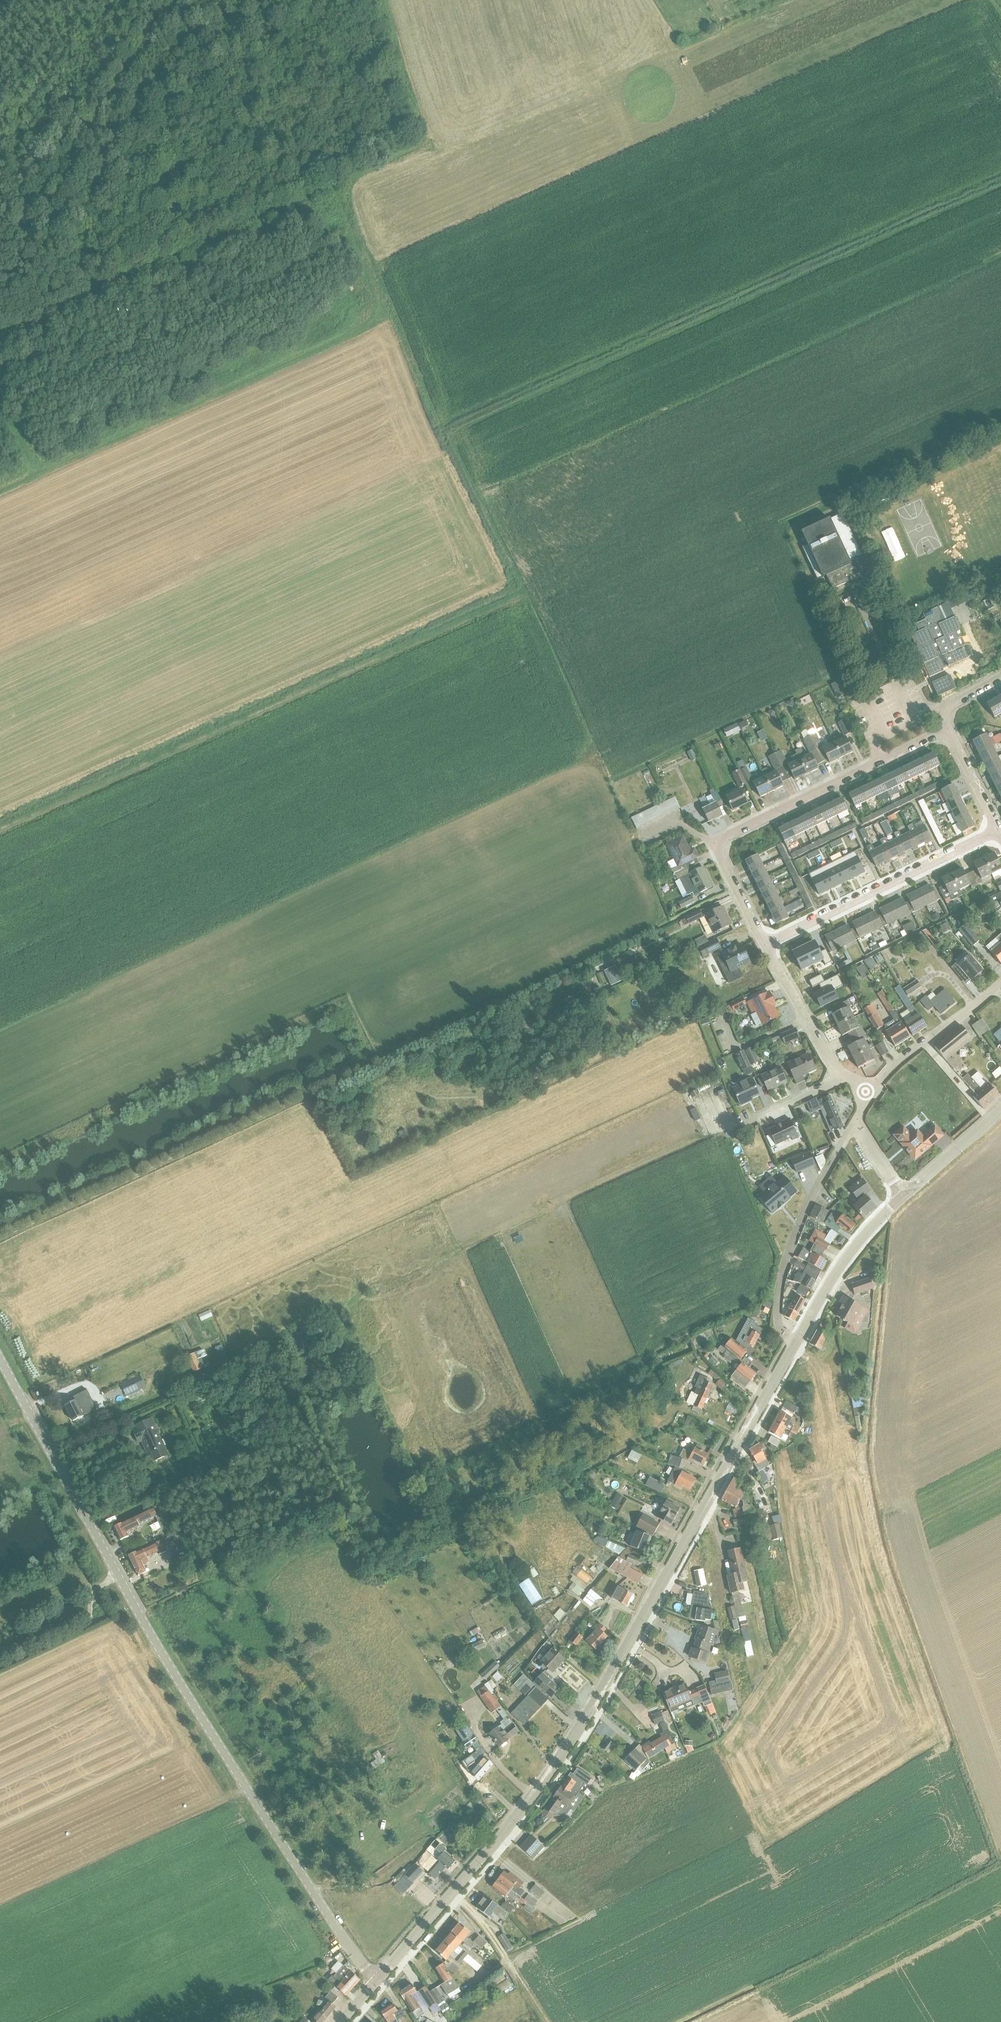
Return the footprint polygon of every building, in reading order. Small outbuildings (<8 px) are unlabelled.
[(817,580),(827,576),(833,589),(861,576),(864,583),(879,576),(868,552),(862,554),(843,513),(802,533),(808,545),(802,547),(817,580)] [(973,656),(968,644),(965,645),(961,637),(964,636),(955,617),(939,625),(933,610),(923,614),(926,620),(916,625),(919,632),(911,636),(923,663),(930,677),(944,671),(943,669),(950,666),(973,656)] [(932,683),(939,696),(956,688),(950,675),(932,683)] [(838,695),(845,693),(840,680),(834,682),(838,695)] [(998,698),(986,704),(994,718),(1000,714),(1000,703),(998,698)] [(744,728),(750,725),(748,719),(741,722),(744,728)] [(838,723),(845,736),(851,733),(844,720),(838,723)] [(737,723),(723,730),(727,737),(741,731),(737,723)] [(759,732),(764,740),(771,736),(765,728),(759,732)] [(815,734),(809,737),(816,750),(822,747),(815,734)] [(972,741),(978,753),(992,746),(986,734),(972,741)] [(837,736),(832,739),(841,758),(853,752),(846,738),(840,741),(837,736)] [(804,740),(803,740),(810,753),(816,750),(809,737),(804,740)] [(841,758),(832,739),(827,741),(829,746),(823,749),(830,764),(841,758)] [(978,753),(984,764),(997,757),(992,746),(978,753)] [(795,751),(796,754),(807,775),(818,769),(811,755),(805,758),(801,749),(795,751)] [(775,754),(781,767),(787,764),(781,751),(775,754)] [(933,753),(923,758),(929,771),(940,766),(933,753)] [(781,767),(775,754),(769,757),(775,770),(781,767)] [(795,781),(807,775),(796,754),(791,757),(794,763),(788,766),(795,781)] [(989,775),(1000,769),(1000,764),(997,757),(984,764),(989,775)] [(923,758),(912,764),(919,776),(929,771),(923,758)] [(912,764),(902,769),(908,781),(919,776),(912,764)] [(740,771),(747,784),(753,781),(746,768),(740,771)] [(762,771),(772,792),(783,786),(776,772),(770,775),(767,768),(762,771)] [(902,769),(891,774),(897,786),(908,781),(902,769)] [(995,786),(1000,783),(1000,769),(989,775),(995,786)] [(732,774),(739,788),(746,784),(739,770),(732,774)] [(772,792),(762,771),(762,773),(758,775),(760,780),(753,783),(760,797),(772,792)] [(891,774),(881,779),(887,792),(897,786),(891,774)] [(881,779),(870,784),(876,797),(887,792),(881,779)] [(935,784),(938,788),(948,783),(946,779),(935,784)] [(870,784),(859,790),(866,802),(876,797),(870,784)] [(927,794),(938,788),(935,784),(925,789),(927,794)] [(941,791),(946,802),(959,795),(953,785),(941,791)] [(927,794),(925,789),(914,794),(916,799),(927,794)] [(726,797),(733,811),(747,804),(741,790),(726,797)] [(866,802),(859,790),(849,795),(855,807),(866,802)] [(717,792),(711,795),(707,797),(711,806),(703,810),(709,823),(722,816),(718,807),(723,804),(717,792)] [(906,804),(916,799),(914,794),(904,799),(906,804)] [(946,802),(952,812),(964,806),(959,795),(946,802)] [(675,798),(664,803),(669,814),(680,809),(675,798)] [(842,798),(831,803),(837,816),(848,811),(842,798)] [(895,809),(906,804),(904,799),(893,804),(895,809)] [(919,802),(924,813),(928,811),(923,800),(919,802)] [(648,811),(653,822),(669,814),(664,803),(659,805),(648,811)] [(831,803),(821,808),(827,821),(837,816),(831,803)] [(895,809),(893,804),(882,810),(885,814),(895,809)] [(952,812),(957,823),(969,816),(964,806),(952,812)] [(821,808),(810,814),(816,826),(827,821),(821,808)] [(874,819),(885,814),(882,810),(872,815),(874,819)] [(653,822),(648,811),(631,819),(637,830),(653,822)] [(924,813),(929,823),(934,821),(928,811),(924,813)] [(810,814),(800,819),(806,831),(816,826),(810,814)] [(863,825),(874,819),(872,815),(861,820),(863,825)] [(969,816),(957,823),(952,826),(957,835),(962,833),(975,827),(969,816)] [(800,819),(789,824),(795,836),(806,831),(800,819)] [(939,832),(934,821),(929,823),(935,834),(939,832)] [(846,833),(857,828),(855,823),(844,829),(846,833)] [(795,836),(789,824),(778,829),(785,842),(795,836)] [(907,827),(910,832),(917,846),(918,846),(926,842),(927,844),(932,842),(931,839),(924,825),(915,830),(912,824),(907,827)] [(846,833),(844,829),(833,834),(835,838),(846,833)] [(868,839),(869,838),(864,829),(859,831),(863,839),(867,838),(868,839)] [(894,833),(896,839),(903,853),(904,853),(912,849),(913,851),(919,848),(918,846),(917,846),(910,832),(902,836),(899,831),(894,833)] [(935,834),(940,844),(944,842),(939,832),(935,834)] [(835,838),(833,834),(823,839),(825,843),(835,838)] [(880,840),(883,846),(890,860),(899,855),(900,858),(905,855),(904,853),(903,853),(896,839),(888,843),(885,838),(880,840)] [(674,876),(675,876),(688,869),(685,863),(698,857),(694,849),(690,851),(683,839),(668,846),(674,859),(667,863),(674,876)] [(825,843),(823,839),(812,844),(814,849),(825,843)] [(782,856),(786,854),(781,843),(777,846),(782,856)] [(814,849),(812,844),(802,849),(804,854),(814,849)] [(890,860),(883,846),(875,850),(872,844),(866,847),(869,852),(876,867),(885,862),(886,864),(891,862),(890,860)] [(804,854),(802,849),(791,854),(793,859),(804,854)] [(855,851),(843,857),(854,878),(865,872),(855,851)] [(984,859),(992,875),(994,878),(1000,875),(1000,871),(1000,870),(1000,867),(994,853),(984,859)] [(782,856),(787,867),(792,865),(786,854),(782,856)] [(745,861),(750,872),(763,866),(758,855),(745,861)] [(843,857),(832,863),(842,884),(854,878),(843,857)] [(976,870),(971,872),(977,884),(982,882),(981,880),(992,875),(984,859),(973,864),(976,870)] [(832,863),(820,868),(830,889),(842,884),(832,863)] [(792,865),(787,867),(792,878),(797,875),(792,865)] [(750,872),(756,882),(768,876),(763,866),(750,872)] [(688,869),(675,876),(678,881),(682,879),(690,895),(688,896),(692,895),(693,897),(713,887),(703,868),(691,874),(688,869)] [(820,868),(809,874),(819,895),(830,889),(820,868)] [(962,869),(952,874),(960,891),(970,885),(971,887),(977,884),(971,872),(965,875),(962,869)] [(960,891),(952,874),(942,879),(945,885),(939,888),(945,900),(950,898),(952,901),(963,896),(960,891)] [(797,888),(802,886),(797,875),(792,878),(797,888)] [(756,882),(761,893),(773,887),(768,876),(756,882)] [(929,885),(918,890),(926,906),(940,899),(935,889),(932,890),(929,885)] [(803,899),(807,896),(802,886),(797,888),(789,892),(790,896),(799,891),(803,899)] [(761,893),(766,903),(779,897),(773,887),(761,893)] [(909,901),(907,902),(912,913),(926,906),(918,890),(907,896),(909,901)] [(998,900),(1000,906),(1000,892),(989,898),(991,904),(998,900)] [(807,896),(803,899),(808,909),(812,907),(807,896)] [(679,903),(682,908),(694,902),(691,897),(679,903)] [(766,903),(771,914),(784,908),(779,897),(766,903)] [(902,898),(891,904),(899,919),(912,913),(907,902),(905,903),(902,898)] [(882,915),(880,916),(885,926),(899,919),(891,904),(879,910),(882,915)] [(705,915),(713,933),(731,925),(722,907),(705,915)] [(784,908),(771,914),(776,925),(789,919),(784,908)] [(683,927),(702,918),(699,911),(686,918),(681,921),(683,927)] [(875,912),(864,917),(871,933),(885,926),(880,916),(877,917),(875,912)] [(938,912),(932,916),(934,920),(941,917),(938,912)] [(855,928),(853,929),(858,939),(871,933),(864,917),(852,923),(855,928)] [(912,922),(903,926),(907,935),(916,930),(912,922)] [(948,922),(940,926),(943,934),(951,930),(948,922)] [(966,923),(959,929),(973,946),(980,940),(966,923)] [(848,925),(837,931),(844,946),(858,939),(853,929),(850,930),(848,925)] [(844,946),(837,931),(825,937),(827,942),(825,943),(830,953),(844,946)] [(991,953),(1000,965),(1000,934),(995,939),(986,947),(991,953)] [(716,939),(699,947),(704,956),(721,948),(716,939)] [(814,942),(804,947),(813,965),(823,960),(825,965),(832,962),(826,949),(820,953),(814,942)] [(724,958),(718,961),(729,984),(742,978),(738,969),(750,963),(741,945),(722,954),(724,958)] [(804,947),(793,952),(802,971),(813,965),(804,947)] [(620,967),(625,965),(626,967),(637,962),(631,950),(620,955),(622,958),(617,960),(620,967)] [(875,956),(878,963),(885,959),(882,952),(875,956)] [(958,964),(957,963),(951,968),(959,977),(964,972),(972,981),(983,970),(969,955),(958,964)] [(866,976),(880,966),(873,956),(859,967),(866,976)] [(839,969),(852,962),(850,958),(837,965),(839,969)] [(821,975),(809,981),(812,988),(819,985),(825,982),(821,975)] [(843,985),(837,975),(825,982),(819,985),(822,991),(815,994),(821,1007),(838,999),(833,990),(843,985)] [(903,989),(907,995),(921,986),(917,980),(903,989)] [(908,1009),(908,1010),(900,1015),(906,1023),(905,1023),(913,1035),(926,1027),(919,1015),(903,990),(898,993),(908,1009)] [(934,1007),(941,1015),(955,1003),(944,990),(936,997),(932,993),(927,998),(926,997),(920,1001),(929,1011),(934,1007)] [(882,991),(877,994),(894,1020),(884,1026),(885,1028),(884,1028),(887,1032),(886,1032),(895,1047),(911,1037),(882,991)] [(769,992),(747,1003),(752,1013),(756,1011),(757,1012),(751,1015),(757,1026),(762,1023),(763,1024),(778,1017),(772,1006),(775,1004),(769,992)] [(731,1004),(734,1010),(745,1005),(742,999),(731,1004)] [(832,1015),(837,1025),(854,1018),(848,1007),(851,1006),(848,1001),(836,1007),(839,1012),(832,1015)] [(988,1019),(999,1012),(994,1004),(983,1012),(988,1019)] [(667,1014),(668,1015),(665,1017),(667,1022),(682,1016),(680,1010),(667,1014)] [(869,1018),(877,1030),(882,1027),(875,1015),(869,1018)] [(849,1033),(852,1039),(864,1033),(861,1027),(859,1028),(854,1018),(837,1025),(842,1036),(849,1033)] [(983,1018),(972,1025),(980,1037),(991,1030),(983,1018)] [(944,1059),(955,1070),(958,1067),(947,1055),(970,1037),(961,1026),(935,1047),(944,1059)] [(781,1034),(785,1044),(799,1037),(796,1028),(781,1034)] [(848,1047),(853,1058),(869,1050),(874,1048),(872,1044),(867,1046),(864,1039),(866,1038),(864,1033),(852,1039),(854,1044),(848,1047)] [(877,1043),(878,1045),(876,1046),(882,1057),(889,1053),(881,1040),(877,1043)] [(746,1051),(752,1065),(758,1062),(752,1048),(746,1051)] [(869,1050),(853,1058),(858,1069),(874,1061),(869,1050)] [(743,1069),(747,1068),(749,1073),(753,1072),(744,1051),(736,1055),(743,1069)] [(963,1061),(965,1054),(956,1052),(954,1059),(963,1061)] [(801,1076),(815,1070),(808,1055),(788,1064),(797,1084),(803,1081),(801,1076)] [(768,1091),(770,1090),(772,1092),(776,1090),(776,1087),(782,1085),(780,1081),(785,1078),(780,1068),(762,1076),(761,1074),(757,1072),(755,1073),(761,1088),(766,1086),(768,1091)] [(963,1079),(970,1087),(975,1094),(972,1097),(983,1110),(999,1097),(989,1084),(978,1072),(971,1078),(968,1074),(963,1079)] [(748,1100),(759,1095),(752,1078),(740,1084),(741,1086),(733,1089),(741,1105),(749,1102),(748,1100)] [(816,1099),(807,1103),(811,1113),(821,1109),(831,1132),(844,1127),(839,1117),(830,1096),(817,1102),(816,1099)] [(768,1130),(776,1146),(791,1138),(793,1141),(798,1138),(790,1119),(782,1123),(782,1124),(768,1130)] [(915,1159),(943,1136),(935,1127),(922,1137),(917,1131),(911,1136),(903,1127),(894,1135),(915,1159)] [(825,1152),(817,1156),(822,1167),(830,1163),(825,1152)] [(815,1164),(810,1153),(792,1161),(796,1172),(815,1164)] [(777,1183),(777,1182),(758,1198),(772,1213),(778,1208),(779,1209),(785,1205),(784,1204),(790,1198),(789,1197),(797,1191),(785,1176),(777,1183)] [(849,1189),(855,1196),(859,1202),(853,1207),(864,1219),(876,1208),(865,1196),(865,1195),(870,1191),(862,1179),(849,1189)] [(809,1217),(822,1223),(838,1232),(841,1228),(843,1230),(844,1229),(849,1234),(855,1226),(843,1216),(839,1220),(833,1214),(832,1215),(828,1212),(815,1205),(809,1217)] [(803,1248),(798,1257),(807,1262),(807,1263),(808,1263),(822,1270),(822,1271),(827,1262),(824,1260),(826,1256),(821,1253),(824,1249),(826,1251),(830,1245),(818,1238),(815,1244),(814,1244),(810,1251),(803,1248)] [(811,1290),(822,1270),(808,1263),(803,1274),(798,1272),(793,1281),(799,1283),(801,1285),(811,1290)] [(877,1277),(870,1279),(851,1285),(855,1295),(874,1288),(873,1288),(876,1288),(877,1277)] [(809,1291),(800,1286),(797,1292),(798,1292),(802,1294),(806,1297),(809,1291)] [(785,1317),(794,1322),(805,1301),(800,1297),(802,1294),(798,1292),(785,1317)] [(863,1307),(844,1297),(840,1303),(843,1305),(836,1316),(843,1320),(843,1321),(847,1323),(848,1323),(853,1325),(863,1307)] [(201,1313),(204,1320),(215,1313),(212,1307),(201,1313)] [(763,1331),(755,1326),(756,1324),(748,1319),(736,1341),(747,1349),(749,1345),(754,1348),(763,1331)] [(831,1337),(834,1331),(827,1327),(828,1325),(822,1322),(810,1344),(823,1352),(828,1344),(825,1343),(829,1336),(831,1337)] [(732,1339),(725,1347),(740,1359),(746,1351),(732,1339)] [(721,1346),(718,1350),(725,1356),(724,1358),(734,1366),(738,1360),(733,1356),(721,1346)] [(204,1349),(194,1354),(187,1357),(194,1373),(211,1365),(204,1349)] [(731,1377),(745,1389),(757,1375),(742,1364),(731,1377)] [(715,1384),(721,1389),(727,1383),(715,1372),(711,1376),(718,1382),(715,1384)] [(692,1410),(700,1413),(713,1385),(705,1382),(707,1379),(700,1375),(695,1387),(701,1390),(698,1396),(693,1393),(689,1403),(694,1405),(692,1410)] [(121,1383),(127,1396),(144,1389),(138,1376),(121,1383)] [(692,1384),(687,1386),(691,1394),(695,1392),(692,1384)] [(66,1406),(73,1421),(84,1416),(81,1410),(87,1407),(93,1404),(87,1392),(75,1398),(76,1400),(66,1406)] [(195,1398),(197,1403),(209,1398),(207,1393),(195,1398)] [(852,1398),(853,1408),(863,1407),(861,1396),(852,1398)] [(783,1408),(794,1414),(798,1408),(786,1402),(783,1408)] [(786,1429),(791,1432),(797,1435),(800,1430),(789,1424),(792,1418),(781,1412),(775,1423),(786,1429)] [(151,1453),(155,1461),(168,1455),(152,1418),(135,1426),(136,1427),(132,1429),(139,1442),(142,1441),(148,1454),(151,1453)] [(780,1439),(786,1429),(775,1423),(769,1433),(780,1439)] [(797,1435),(791,1432),(788,1436),(794,1440),(797,1435)] [(768,1442),(777,1447),(780,1442),(772,1437),(768,1442)] [(756,1473),(762,1484),(768,1480),(762,1470),(770,1465),(761,1451),(764,1450),(760,1443),(749,1450),(757,1464),(755,1465),(759,1472),(756,1473)] [(671,1456),(668,1465),(673,1466),(675,1467),(683,1469),(686,1460),(687,1459),(693,1462),(694,1461),(703,1466),(709,1455),(695,1448),(692,1454),(683,1450),(679,1458),(671,1456)] [(632,1451),(628,1458),(634,1461),(638,1454),(632,1451)] [(675,1467),(667,1481),(675,1485),(675,1486),(682,1490),(683,1487),(690,1490),(696,1479),(682,1472),(683,1469),(675,1467)] [(665,1485),(650,1477),(646,1485),(662,1493),(665,1485)] [(734,1478),(726,1492),(743,1502),(744,1508),(742,1508),(744,1515),(745,1517),(755,1515),(746,1496),(747,1494),(746,1493),(738,1488),(741,1483),(734,1478)] [(736,1517),(744,1515),(742,1508),(744,1508),(743,1502),(726,1492),(722,1500),(736,1508),(737,1507),(738,1509),(734,1510),(736,1517)] [(619,1505),(624,1497),(617,1493),(610,1505),(618,1511),(621,1506),(619,1505)] [(657,1518),(664,1522),(670,1525),(674,1519),(680,1509),(666,1501),(657,1518)] [(154,1509),(136,1517),(114,1527),(121,1541),(129,1537),(127,1533),(140,1527),(140,1525),(158,1516),(154,1509)] [(653,1536),(659,1524),(643,1515),(636,1526),(653,1536)] [(746,1524),(745,1517),(733,1520),(734,1527),(746,1524)] [(155,1521),(158,1528),(164,1526),(160,1518),(155,1521)] [(766,1539),(773,1537),(773,1540),(783,1538),(780,1527),(782,1527),(780,1518),(775,1520),(776,1524),(763,1528),(766,1539)] [(749,1529),(751,1539),(759,1537),(756,1527),(749,1529)] [(637,1531),(630,1547),(645,1553),(651,1537),(637,1531)] [(145,1537),(125,1546),(128,1554),(148,1545),(145,1537)] [(626,1549),(625,1549),(598,1537),(593,1540),(621,1556),(620,1557),(626,1561),(639,1566),(642,1560),(629,1555),(631,1549),(628,1548),(626,1549)] [(166,1539),(137,1552),(129,1556),(139,1576),(147,1573),(144,1566),(150,1563),(147,1557),(158,1552),(159,1554),(166,1551),(164,1546),(168,1545),(166,1539)] [(740,1549),(731,1551),(736,1570),(732,1571),(733,1575),(728,1576),(731,1593),(738,1591),(737,1584),(748,1581),(740,1549)] [(631,1565),(624,1561),(618,1557),(610,1568),(638,1584),(643,1576),(629,1568),(631,1565)] [(581,1564),(573,1571),(586,1584),(594,1577),(581,1564)] [(528,1572),(526,1573),(529,1578),(531,1576),(532,1579),(538,1575),(534,1568),(528,1572)] [(705,1588),(702,1573),(697,1574),(700,1589),(705,1588)] [(571,1590),(579,1596),(586,1586),(573,1577),(570,1580),(575,1584),(571,1590)] [(519,1585),(532,1605),(542,1599),(529,1579),(519,1585)] [(584,1599),(595,1607),(604,1596),(594,1587),(584,1599)] [(632,1595),(624,1590),(618,1587),(612,1598),(626,1606),(632,1595)] [(691,1608),(697,1609),(695,1621),(704,1622),(704,1624),(710,1625),(712,1611),(706,1594),(694,1592),(691,1608)] [(728,1608),(731,1620),(737,1618),(734,1606),(728,1608)] [(554,1616),(559,1622),(566,1614),(561,1608),(554,1616)] [(577,1625),(580,1619),(570,1614),(567,1620),(577,1625)] [(746,1641),(752,1639),(748,1622),(742,1624),(746,1641)] [(475,1636),(483,1630),(480,1625),(471,1630),(475,1636)] [(586,1641),(596,1650),(608,1637),(603,1632),(606,1629),(601,1625),(586,1641)] [(701,1626),(695,1644),(708,1649),(708,1650),(709,1650),(715,1634),(717,1635),(719,1631),(714,1629),(714,1630),(701,1626)] [(498,1636),(507,1632),(506,1627),(496,1632),(498,1636)] [(570,1641),(576,1646),(583,1638),(576,1633),(570,1641)] [(304,1644),(310,1655),(319,1649),(312,1639),(304,1644)] [(472,1646),(475,1652),(485,1646),(483,1640),(472,1646)] [(708,1649),(695,1644),(693,1649),(690,1657),(705,1662),(709,1650),(708,1650),(708,1649)] [(544,1653),(538,1660),(541,1662),(539,1665),(543,1669),(546,1666),(553,1672),(565,1660),(553,1649),(547,1656),(544,1653)] [(496,1661),(481,1675),(486,1680),(500,1666),(496,1661)] [(716,1681),(709,1682),(712,1695),(732,1690),(728,1671),(714,1674),(716,1681)] [(498,1672),(492,1677),(497,1682),(503,1677),(498,1672)] [(559,1688),(551,1680),(553,1678),(548,1674),(546,1676),(543,1673),(534,1682),(550,1697),(559,1688)] [(514,1686),(525,1696),(534,1686),(523,1675),(514,1686)] [(497,1687),(492,1680),(488,1683),(494,1691),(493,1689),(497,1687)] [(499,1700),(493,1692),(494,1691),(488,1683),(484,1685),(485,1686),(477,1692),(492,1713),(496,1711),(503,1719),(500,1722),(501,1724),(489,1734),(499,1747),(507,1740),(518,1731),(500,1707),(496,1702),(499,1700)] [(686,1683),(663,1692),(671,1713),(674,1720),(676,1719),(673,1712),(678,1710),(679,1710),(677,1706),(692,1700),(700,1697),(697,1688),(689,1691),(686,1683)] [(704,1707),(708,1705),(714,1718),(717,1716),(705,1685),(697,1688),(700,1697),(704,1707)] [(632,1695),(638,1691),(635,1686),(629,1690),(632,1695)] [(548,1699),(536,1688),(512,1714),(524,1725),(548,1699)] [(668,1711),(663,1713),(662,1714),(661,1711),(660,1711),(660,1710),(658,1710),(657,1709),(650,1712),(656,1725),(665,1722),(665,1721),(671,1719),(668,1711)] [(678,1750),(674,1743),(668,1731),(665,1722),(660,1724),(663,1732),(660,1734),(662,1738),(651,1744),(649,1742),(641,1746),(648,1758),(665,1749),(668,1755),(678,1750)] [(463,1742),(467,1749),(478,1742),(466,1724),(460,1729),(467,1740),(463,1742)] [(647,1759),(648,1758),(639,1745),(624,1760),(636,1771),(640,1766),(644,1769),(650,1762),(647,1759)] [(478,1753),(463,1762),(469,1771),(469,1772),(471,1774),(471,1775),(472,1776),(473,1777),(479,1782),(481,1781),(480,1780),(482,1778),(485,1775),(488,1773),(490,1770),(493,1767),(494,1766),(483,1757),(486,1754),(481,1747),(476,1750),(478,1753)] [(371,1763),(374,1769),(385,1762),(384,1760),(388,1758),(385,1753),(382,1755),(378,1750),(373,1754),(376,1760),(371,1763)] [(570,1773),(561,1787),(574,1796),(575,1797),(578,1793),(585,1783),(587,1785),(592,1778),(577,1768),(572,1775),(570,1773)] [(591,1786),(600,1794),(605,1789),(595,1781),(591,1786)] [(561,1787),(545,1809),(555,1816),(567,1814),(570,1809),(569,1803),(574,1796),(561,1787)] [(442,1835),(452,1842),(460,1831),(450,1824),(442,1835)] [(543,1845),(531,1835),(521,1847),(532,1857),(543,1845)] [(436,1840),(426,1851),(432,1856),(432,1855),(439,1862),(429,1874),(435,1879),(445,1867),(448,1870),(456,1862),(445,1852),(447,1849),(436,1840)] [(409,1889),(413,1885),(414,1883),(413,1882),(423,1872),(416,1865),(402,1879),(399,1876),(395,1879),(398,1882),(394,1886),(403,1895),(409,1889)] [(504,1872),(498,1880),(520,1898),(521,1898),(525,1892),(521,1889),(525,1885),(510,1874),(509,1875),(504,1872)] [(520,1898),(498,1880),(492,1887),(506,1898),(507,1895),(517,1903),(518,1901),(523,1904),(524,1903),(526,1905),(524,1907),(532,1914),(536,1909),(534,1907),(534,1908),(524,1900),(521,1898),(520,1898)] [(530,1891),(540,1899),(544,1893),(535,1886),(530,1891)] [(529,1894),(524,1900),(534,1908),(534,1907),(538,1901),(529,1894)] [(492,1913),(504,1921),(510,1914),(502,1909),(485,1897),(476,1909),(489,1918),(492,1913)] [(502,1907),(510,1913),(514,1908),(506,1902),(502,1907)] [(466,1937),(470,1933),(459,1924),(452,1932),(462,1942),(471,1949),(475,1944),(481,1949),(487,1943),(479,1936),(473,1943),(469,1939),(469,1940),(466,1937)] [(452,1932),(444,1942),(454,1951),(459,1955),(463,1959),(463,1960),(478,1972),(482,1967),(467,1954),(458,1947),(462,1942),(452,1932)] [(498,1938),(507,1951),(512,1948),(503,1935),(498,1938)] [(444,1942),(436,1952),(446,1960),(454,1951),(444,1942)] [(459,1955),(455,1960),(459,1964),(463,1960),(463,1959),(459,1955)] [(441,1985),(447,1995),(459,1988),(443,1963),(435,1969),(444,1983),(441,1985)] [(344,1965),(334,1977),(332,1976),(328,1980),(346,1996),(360,1980),(344,1965)] [(420,2008),(412,1995),(417,1992),(412,1984),(399,1992),(413,2013),(417,2019),(425,2014),(420,2008)] [(425,1987),(419,1991),(430,2009),(437,2004),(425,1987)] [(430,1992),(447,2019),(453,2015),(436,1988),(430,1992)] [(312,2021),(323,2021),(336,2006),(333,2004),(339,1997),(331,1991),(326,1997),(329,2000),(312,2021)] [(397,2019),(403,2015),(400,2010),(397,2012),(393,2005),(381,2012),(387,2021),(398,2021),(397,2019)]
